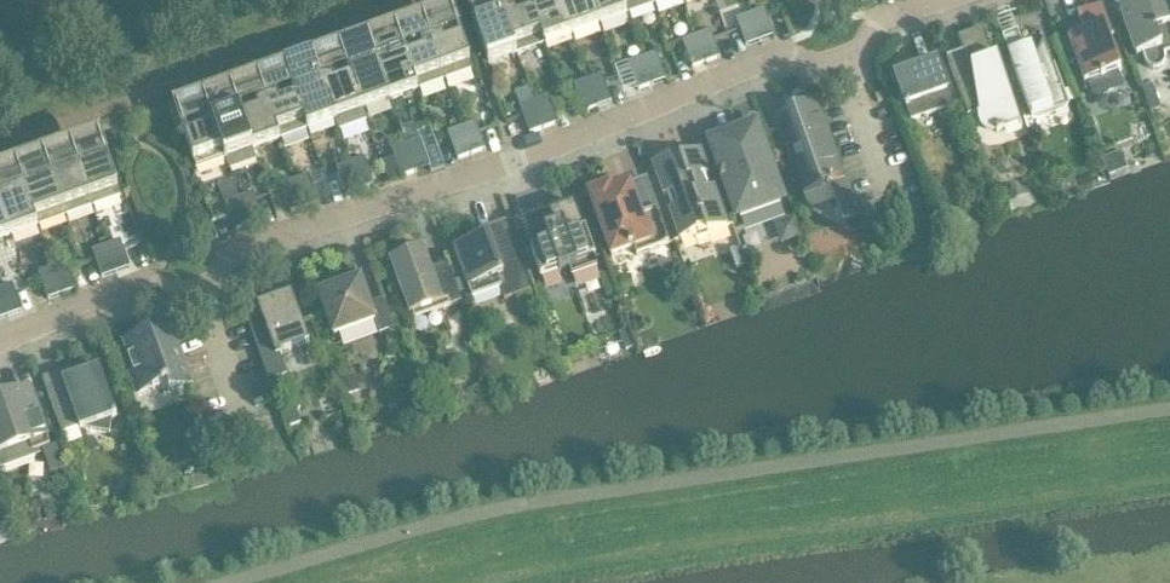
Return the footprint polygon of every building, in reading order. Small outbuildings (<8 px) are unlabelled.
[(528,0),(515,0),(499,6),(517,55),(545,45),(528,0)] [(559,0),(528,0),(545,45),(572,35),(559,0)] [(590,0),(559,0),(572,35),(600,25),(590,0)] [(621,0),(590,0),(600,25),(627,16),(621,0)] [(652,0),(621,0),(627,16),(655,6),(652,0)] [(1163,7),(1160,0),(1157,0),(1146,4),(1139,6),(1138,2),(1120,9),(1137,58),(1143,56),(1145,63),(1146,65),(1149,69),(1154,72),(1159,71),(1163,68),(1166,63),(1165,58),(1164,56),(1169,54),(1169,27),(1163,7)] [(517,55),(499,6),(471,16),(489,65),(517,55)] [(1121,72),(1109,38),(1114,36),(1103,6),(1077,15),(1084,34),(1068,39),(1085,85),(1089,83),(1093,84),(1098,84),(1102,83),(1106,81),(1110,79),(1114,76),(1117,73),(1121,72)] [(775,37),(765,10),(751,15),(760,42),(775,37)] [(760,42),(751,15),(737,20),(746,47),(760,42)] [(474,71),(456,21),(427,31),(445,81),(474,71)] [(1023,129),(1001,68),(991,72),(987,63),(994,61),(981,30),(957,39),(962,54),(947,59),(968,117),(979,113),(981,123),(983,128),(987,131),(991,132),(996,131),(997,134),(1004,131),(1003,128),(1019,122),(1021,129),(1023,129)] [(445,81),(427,31),(400,41),(418,91),(445,81)] [(721,59),(711,32),(697,37),(706,64),(721,59)] [(1068,106),(1044,40),(1035,59),(1031,48),(1024,50),(1018,33),(1003,38),(1032,120),(1040,119),(1047,117),(1055,114),(1054,112),(1067,107),(1068,107),(1068,106)] [(706,64),(697,37),(683,42),(692,69),(706,64)] [(418,91),(400,41),(373,51),(391,101),(418,91)] [(391,101),(373,51),(345,61),(367,122),(363,110),(391,101)] [(667,81),(657,54),(643,59),(653,86),(667,81)] [(653,86),(643,59),(629,64),(638,91),(653,86)] [(367,122),(345,61),(317,71),(335,121),(339,132),(367,122)] [(953,108),(937,63),(895,78),(911,123),(953,108)] [(335,121),(317,71),(290,81),(308,130),(335,121)] [(612,103),(605,82),(602,76),(588,81),(598,108),(612,103)] [(308,130),(290,81),(262,91),(280,140),(308,130)] [(598,108),(588,81),(574,86),(584,113),(598,108)] [(280,140),(262,91),(236,100),(254,150),(280,140)] [(558,125),(548,97),(534,103),(544,130),(558,125)] [(254,150),(236,100),(208,110),(225,160),(226,160),(230,171),(257,161),(253,150),(254,150)] [(843,182),(816,102),(782,115),(799,160),(804,197),(831,187),(843,220),(859,216),(845,181),(843,182)] [(544,130),(534,103),(520,108),(530,135),(544,130)] [(225,160),(208,110),(179,121),(197,170),(225,160)] [(486,151),(476,123),(462,128),(472,156),(486,151)] [(781,193),(766,152),(762,153),(756,136),(760,134),(757,126),(709,143),(721,178),(720,179),(721,183),(723,183),(733,210),(740,208),(744,218),(780,205),(776,194),(781,193)] [(472,156),(462,128),(448,134),(458,161),(472,156)] [(431,168),(421,141),(407,146),(417,173),(431,168)] [(417,173),(407,146),(392,151),(402,178),(417,173)] [(122,198),(103,148),(75,158),(93,209),(122,198)] [(728,228),(713,189),(709,190),(704,176),(708,175),(700,152),(680,160),(681,162),(672,165),(670,159),(653,165),(665,197),(669,196),(674,209),(670,211),(681,241),(706,232),(707,235),(728,228)] [(93,209),(75,158),(47,168),(66,218),(93,209)] [(374,186),(365,159),(351,164),(360,191),(374,186)] [(360,191),(351,164),(336,169),(346,196),(360,191)] [(66,218),(47,168),(20,178),(38,228),(66,218)] [(319,203),(309,176),(295,181),(305,208),(319,203)] [(20,178),(0,185),(0,207),(11,238),(38,228),(20,178)] [(305,208),(295,181),(281,186),(291,214),(305,208)] [(670,245),(646,181),(620,190),(612,193),(610,188),(590,195),(612,257),(634,249),(637,257),(670,245)] [(263,221),(254,194),(240,199),(249,226),(263,221)] [(249,226),(240,199),(225,204),(235,231),(249,226)] [(596,259),(586,232),(585,232),(575,205),(550,214),(549,210),(514,222),(526,255),(532,253),(542,279),(559,272),(560,274),(569,270),(572,277),(598,268),(595,260),(596,259)] [(0,207),(0,242),(11,238),(0,207)] [(800,237),(794,220),(785,223),(791,241),(800,237)] [(532,292),(511,235),(507,222),(504,223),(504,224),(485,231),(487,237),(454,249),(472,300),(500,290),(505,301),(532,292)] [(131,269),(121,241),(107,246),(117,274),(131,269)] [(117,274),(107,246),(93,252),(102,279),(117,274)] [(462,302),(451,270),(434,276),(424,249),(390,261),(409,316),(427,310),(429,314),(462,302)] [(748,266),(742,249),(731,253),(737,270),(748,266)] [(77,291),(67,263),(53,268),(63,296),(77,291)] [(63,296),(53,268),(39,273),(49,301),(63,296)] [(394,330),(384,301),(370,306),(361,281),(320,296),(335,336),(375,322),(380,335),(394,330)] [(13,285),(0,290),(0,293),(9,317),(23,312),(13,285)] [(0,293),(0,321),(9,317),(0,293)] [(310,345),(292,295),(258,307),(265,327),(251,332),(270,382),(288,376),(281,356),(310,345)] [(193,385),(179,345),(174,330),(172,331),(180,352),(168,356),(160,335),(151,338),(150,336),(124,345),(134,374),(130,376),(136,393),(152,387),(153,391),(163,388),(163,390),(168,388),(170,393),(193,385)] [(117,418),(102,374),(100,368),(73,378),(70,370),(43,380),(63,435),(80,429),(81,431),(85,430),(110,434),(113,420),(117,418)] [(51,447),(30,389),(11,396),(8,387),(0,390),(0,463),(2,470),(36,457),(34,453),(51,447)]
